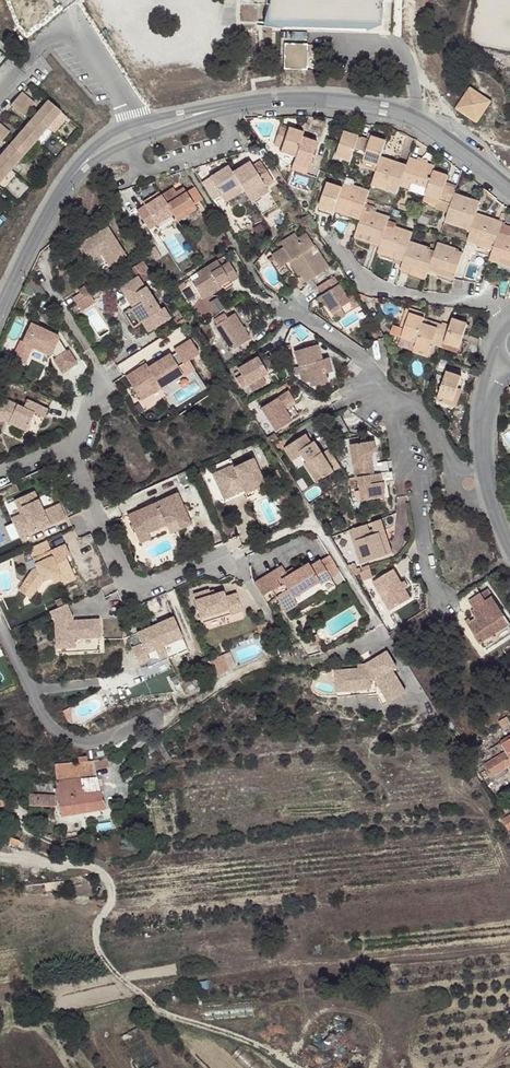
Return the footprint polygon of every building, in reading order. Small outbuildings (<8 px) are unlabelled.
[(275,19),(287,21),(288,18),(387,23),(387,5),(391,6),(391,0),(277,0),(275,19)] [(309,44),(284,43),(283,69),(308,70),(309,44)] [(501,101),(479,87),(464,107),(486,123),(501,101)] [(22,92),(11,105),(24,116),(35,103),(22,92)] [(23,156),(62,111),(48,100),(10,145),(0,156),(0,183),(23,156)] [(10,132),(0,123),(0,144),(10,132)] [(303,140),(305,134),(290,128),(289,131),(282,129),(276,145),(284,148),(281,154),(296,159),(303,140)] [(374,130),(371,138),(379,140),(381,136),(381,134),(374,130)] [(357,156),(362,140),(348,134),(340,156),(355,161),(357,156)] [(387,155),(392,140),(381,136),(379,140),(371,138),(369,142),(362,140),(357,156),(366,160),(364,166),(381,173),(387,155)] [(293,169),(292,171),(309,178),(321,145),(303,140),(296,159),(293,169)] [(286,167),(293,169),(296,159),(281,154),(279,161),(287,163),(286,167)] [(387,155),(381,173),(379,178),(395,184),(392,192),(402,195),(405,188),(413,165),(404,162),(403,164),(397,162),(398,159),(387,155)] [(338,162),(352,168),(355,161),(340,156),(338,162)] [(416,159),(413,165),(405,188),(429,198),(438,173),(440,168),(430,165),(429,167),(422,165),(423,163),(416,159)] [(249,164),(233,173),(240,185),(244,192),(247,196),(263,186),(268,183),(258,165),(252,168),(249,164)] [(212,182),(203,187),(212,202),(221,197),(240,185),(233,173),(229,167),(211,179),(212,182)] [(438,173),(429,198),(426,205),(440,212),(451,215),(457,198),(452,196),(455,190),(449,187),(453,179),(438,173)] [(379,178),(378,181),(376,186),(392,192),(395,184),(379,178)] [(244,192),(240,185),(221,197),(227,203),(244,192)] [(247,196),(252,203),(267,193),(263,186),(247,196)] [(336,213),(344,192),(328,186),(320,209),(336,215),(336,213)] [(173,189),(160,197),(174,218),(194,205),(202,201),(195,189),(188,193),(180,198),(177,194),(173,189)] [(180,198),(188,193),(185,189),(177,194),(180,198)] [(345,189),(344,192),(336,213),(361,223),(370,200),(372,195),(356,189),(355,191),(345,189)] [(158,193),(151,198),(140,204),(143,210),(135,215),(157,249),(177,237),(169,226),(176,222),(174,218),(160,197),(158,193)] [(463,200),(457,198),(451,215),(443,234),(454,238),(457,232),(473,237),(480,219),(484,209),(474,205),(473,208),(462,205),(463,200)] [(370,200),(361,223),(360,226),(378,233),(374,240),(383,243),(393,219),(395,214),(396,211),(370,200)] [(474,205),(463,200),(462,205),(473,208),(474,205)] [(176,222),(178,224),(197,211),(194,205),(174,218),(176,222)] [(426,205),(423,212),(438,218),(440,212),(426,205)] [(317,217),(333,222),(336,215),(320,209),(317,217)] [(393,219),(383,243),(398,249),(395,258),(404,261),(414,236),(416,231),(417,229),(393,219)] [(473,237),(470,245),(495,254),(503,232),(496,230),(498,226),(480,219),(473,237)] [(360,226),(357,234),(374,240),(378,233),(360,226)] [(107,228),(79,246),(89,262),(100,255),(109,268),(125,257),(107,228)] [(495,254),(491,264),(501,268),(504,261),(509,264),(509,230),(505,228),(503,232),(495,254)] [(457,232),(454,238),(470,245),(473,237),(457,232)] [(309,283),(329,269),(308,233),(300,238),(296,233),(281,242),(284,248),(273,255),(281,268),(292,261),(295,264),(293,265),(299,276),(301,275),(307,284),(309,283)] [(404,261),(400,271),(425,280),(426,278),(436,252),(427,248),(429,241),(414,236),(404,261)] [(383,243),(379,253),(395,258),(398,249),(383,243)] [(436,252),(426,278),(438,283),(441,275),(457,281),(465,261),(449,255),(450,251),(439,246),(436,252)] [(154,248),(148,252),(156,265),(162,260),(154,248)] [(501,268),(509,272),(509,264),(504,261),(501,268)] [(220,268),(216,262),(196,275),(200,280),(190,287),(200,302),(237,281),(227,265),(220,268)] [(454,289),(456,284),(457,281),(441,275),(438,283),(454,289)] [(137,278),(119,289),(127,302),(132,299),(137,305),(136,306),(146,320),(145,321),(151,331),(170,319),(163,308),(159,310),(145,287),(144,288),(137,278)] [(329,315),(350,304),(334,279),(319,288),(323,295),(318,298),(329,315)] [(85,297),(75,303),(80,311),(90,305),(85,297)] [(132,299),(127,302),(132,309),(136,306),(137,305),(132,299)] [(354,310),(350,304),(329,315),(327,317),(331,325),(354,310)] [(130,310),(139,325),(141,323),(145,321),(146,320),(136,306),(132,309),(130,310)] [(423,325),(424,319),(404,313),(397,336),(402,338),(409,321),(423,325)] [(247,341),(232,317),(212,328),(227,352),(247,341)] [(145,321),(141,323),(147,333),(151,331),(145,321)] [(400,345),(404,346),(415,349),(421,330),(423,325),(409,321),(402,338),(400,345)] [(31,325),(21,344),(49,357),(50,354),(58,339),(58,338),(31,325)] [(438,328),(423,325),(421,330),(436,336),(438,328)] [(421,330),(415,349),(413,354),(430,358),(432,353),(443,356),(444,351),(451,329),(439,326),(438,328),(436,336),(421,330)] [(451,328),(451,329),(444,351),(460,356),(467,334),(451,328)] [(58,339),(50,354),(56,359),(66,353),(58,339)] [(415,349),(404,346),(402,352),(413,355),(413,354),(415,349)] [(334,376),(329,360),(320,363),(317,353),(314,348),(295,353),(294,355),(304,386),(311,384),(312,388),(327,385),(326,379),(334,376)] [(56,359),(53,361),(62,374),(77,364),(68,351),(66,353),(56,359)] [(444,351),(443,356),(459,362),(460,356),(444,351)] [(413,354),(413,355),(411,360),(428,366),(430,358),(413,354)] [(142,367),(125,378),(139,399),(158,387),(160,389),(182,375),(169,355),(148,369),(144,371),(142,367)] [(257,360),(237,371),(241,378),(235,381),(241,390),(246,387),(266,376),(268,378),(277,373),(268,359),(259,364),(257,360)] [(454,408),(461,387),(445,382),(438,404),(439,404),(454,408)] [(158,387),(139,399),(140,401),(160,389),(158,387)] [(465,388),(461,387),(454,408),(439,404),(438,410),(458,417),(462,404),(460,404),(465,388)] [(287,392),(259,410),(274,433),(292,422),(283,408),(293,401),(287,392)] [(26,400),(22,408),(7,401),(0,402),(0,422),(3,422),(25,432),(33,414),(44,419),(47,410),(26,400)] [(274,434),(266,439),(270,446),(278,441),(274,434)] [(340,468),(328,449),(321,453),(313,442),(311,444),(305,435),(285,448),(294,461),(301,457),(306,463),(310,461),(316,470),(309,474),(315,484),(340,468)] [(354,480),(358,479),(388,474),(386,462),(378,463),(374,442),(349,446),(354,480)] [(232,466),(212,475),(222,498),(242,488),(244,491),(245,494),(264,485),(252,460),(233,468),(232,466)] [(310,461),(306,463),(304,465),(309,474),(316,470),(310,461)] [(396,483),(394,473),(388,474),(358,479),(363,503),(384,499),(382,485),(396,483)] [(242,488),(222,498),(223,501),(244,491),(242,488)] [(287,491),(276,497),(282,509),(293,504),(287,491)] [(34,492),(13,501),(19,515),(10,519),(18,538),(65,518),(58,504),(42,511),(34,492)] [(176,495),(127,516),(135,533),(145,529),(147,534),(176,521),(180,529),(190,525),(176,495)] [(389,555),(379,523),(346,535),(353,557),(358,555),(360,565),(389,555)] [(135,533),(140,544),(150,539),(147,534),(145,529),(135,533)] [(45,542),(28,550),(36,568),(33,569),(22,585),(34,593),(43,582),(50,578),(58,574),(61,581),(63,585),(75,580),(65,558),(70,556),(64,545),(50,552),(45,542)] [(287,576),(280,581),(286,590),(275,597),(284,613),(296,606),(291,599),(319,582),(320,585),(330,579),(319,561),(309,567),(307,564),(287,576)] [(281,567),(271,573),(277,583),(280,581),(287,576),(281,567)] [(271,573),(254,584),(261,597),(280,587),(277,583),(271,573)] [(402,592),(398,584),(391,573),(370,585),(386,613),(407,600),(402,592)] [(58,574),(50,578),(53,585),(61,581),(58,574)] [(402,581),(398,584),(402,592),(407,589),(402,581)] [(34,593),(22,585),(18,591),(29,600),(34,593)] [(209,591),(193,596),(200,619),(228,610),(230,615),(242,611),(236,594),(224,598),(223,593),(215,595),(211,596),(209,591)] [(487,591),(481,595),(487,603),(493,599),(487,591)] [(469,602),(474,611),(471,613),(476,620),(467,626),(481,646),(495,637),(509,627),(509,625),(493,599),(487,603),(481,595),(469,602)] [(65,604),(49,612),(54,623),(56,649),(73,648),(73,640),(99,638),(98,621),(72,622),(69,625),(68,619),(72,618),(65,604)] [(228,610),(200,619),(202,624),(230,615),(228,610)] [(187,651),(172,618),(136,635),(141,645),(151,641),(158,657),(168,652),(170,658),(187,651)] [(495,637),(506,654),(509,651),(509,627),(495,637)] [(316,635),(307,639),(310,646),(319,642),(316,635)] [(334,675),(336,701),(375,696),(382,708),(404,694),(390,672),(395,670),(387,653),(367,667),(357,669),(357,673),(334,675)] [(501,744),(499,741),(491,746),(497,757),(474,771),(482,783),(490,778),(495,785),(507,777),(503,770),(509,766),(509,738),(501,744)] [(111,765),(109,758),(95,760),(84,761),(83,754),(74,755),(75,761),(53,763),(61,814),(101,808),(96,768),(111,765)] [(127,804),(126,785),(113,786),(115,805),(127,804)] [(52,805),(53,794),(30,792),(29,803),(52,805)] [(501,822),(508,832),(509,831),(509,817),(509,816),(501,822)]
